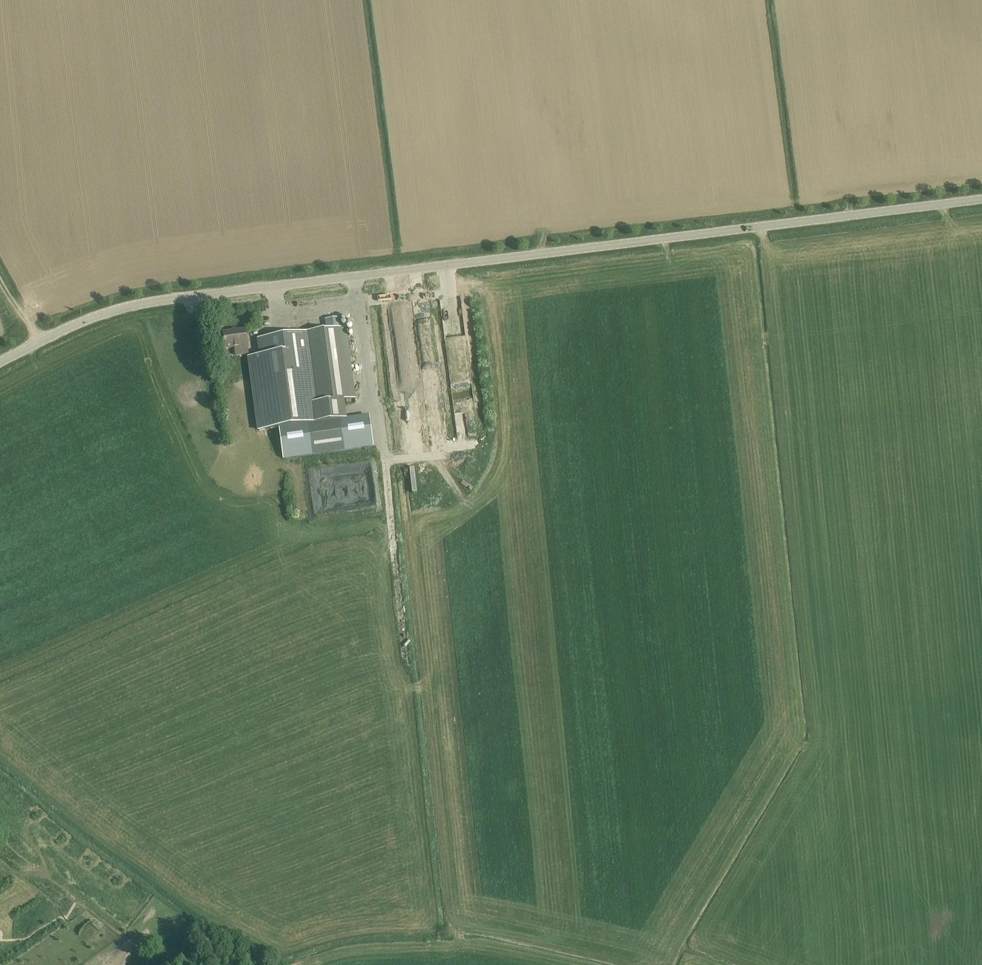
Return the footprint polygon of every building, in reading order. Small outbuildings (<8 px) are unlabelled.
[(355,397),(346,327),(341,327),(340,318),(326,320),(327,329),(259,338),(261,355),(248,357),(259,431),(279,428),(283,459),(373,447),(369,416),(341,419),(338,399),(355,397)] [(248,346),(247,340),(246,330),(223,333),(226,349),(235,347),(236,355),(248,354),(247,346),(248,346)]
